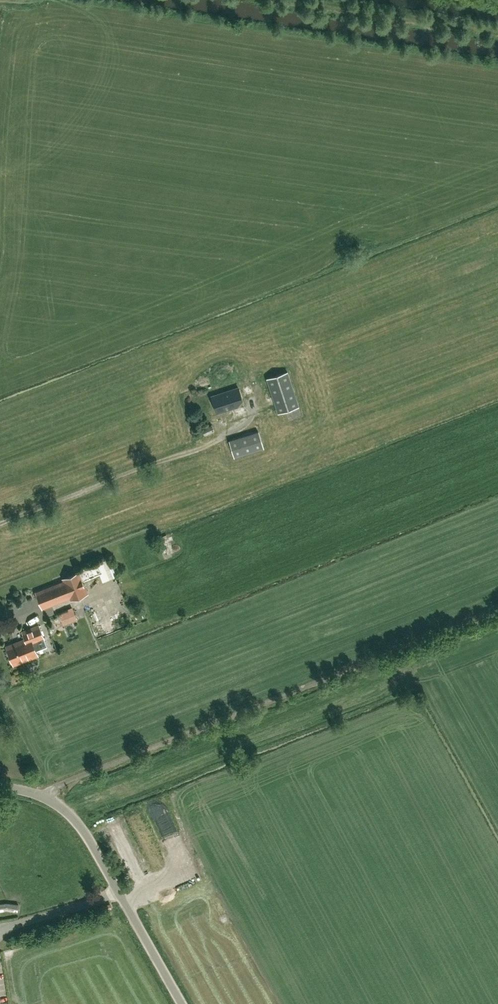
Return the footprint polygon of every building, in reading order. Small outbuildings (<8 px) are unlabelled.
[(287,373),(267,379),(278,414),(299,407),(287,373)] [(217,413),(237,406),(242,399),(239,388),(212,397),(217,413)] [(202,429),(205,435),(214,431),(212,425),(202,429)] [(234,457),(263,448),(259,432),(229,441),(234,457)] [(109,558),(98,562),(80,570),(84,581),(99,574),(102,581),(116,575),(109,558)] [(64,579),(65,582),(36,593),(42,608),(71,596),(72,599),(87,593),(78,573),(64,579)] [(59,614),(65,625),(80,618),(74,607),(59,614)] [(46,646),(43,638),(38,626),(22,632),(25,640),(6,647),(14,665),(38,655),(36,651),(46,646)]
